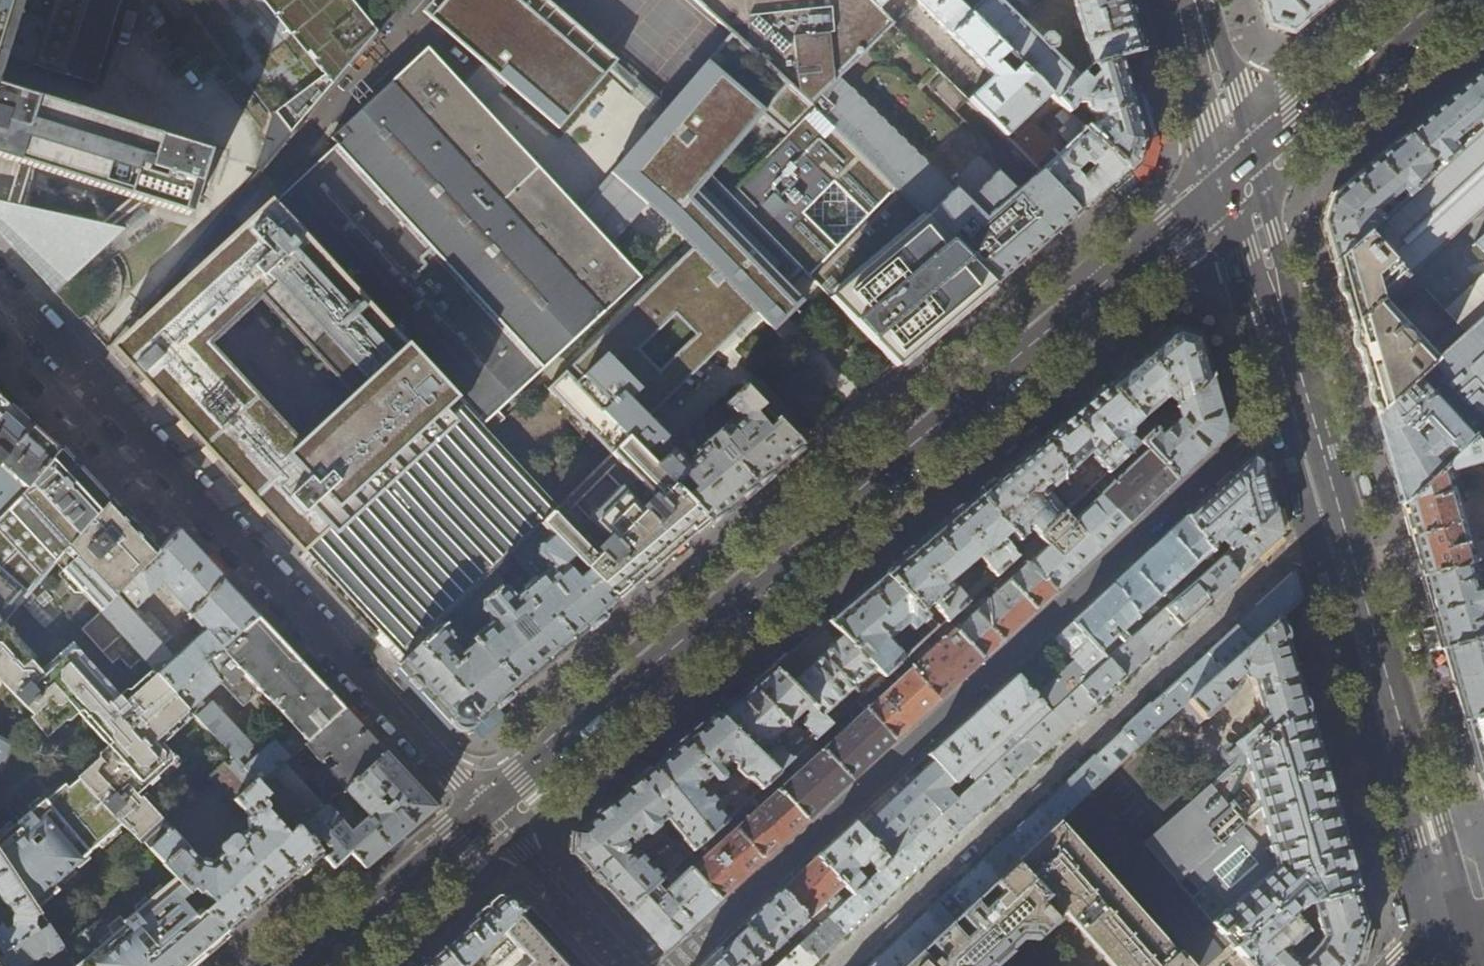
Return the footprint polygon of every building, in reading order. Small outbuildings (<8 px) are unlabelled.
[(122,0),(0,0),(0,78),(7,59),(95,88),(122,0)] [(326,74),(273,114),(291,137),(380,31),(354,0),(266,0),(326,74)] [(600,0),(473,0),(449,24),(511,87),(600,0)] [(704,9),(747,49),(742,0),(693,0),(704,9)] [(747,49),(769,69),(810,106),(893,24),(878,9),(869,0),(742,0),(747,49)] [(878,9),(887,0),(869,0),(878,9)] [(951,0),(914,0),(993,79),(969,101),(1036,168),(1075,208),(1081,214),(1104,194),(1130,171),(1087,130),(1070,113),(1060,123),(1067,130),(1061,137),(1070,147),(1059,157),(1053,151),(1052,147),(1031,126),(1029,126),(1017,137),(1012,133),(1052,96),(1020,66),(1011,76),(997,63),(1006,53),(966,14),(956,4),(951,0)] [(1078,22),(1074,23),(1076,29),(1080,28),(1085,44),(1065,64),(1048,48),(1053,49),(1057,45),(1056,39),(1051,34),(1045,34),(1041,38),(1042,42),(997,0),(982,0),(966,14),(1006,53),(1020,66),(1052,96),(1057,101),(1087,70),(1091,66),(1096,64),(1121,58),(1145,51),(1133,11),(1130,0),(1072,0),(1078,22)] [(1267,27),(1291,35),(1323,8),(1332,0),(1259,0),(1267,27)] [(769,69),(747,49),(704,9),(586,124),(649,187),(769,69)] [(274,202),(273,203),(389,332),(553,514),(627,441),(554,367),(642,281),(427,49),(331,139),(337,145),(275,203),(274,202)] [(1134,108),(1121,58),(1096,64),(1099,72),(1096,76),(1095,73),(1092,74),(1087,70),(1057,101),(1069,113),(1079,103),(1086,103),(1088,110),(1091,112),(1095,114),(1096,121),(1087,130),(1130,171),(1132,170),(1137,165),(1143,141),(1134,108)] [(1483,130),(1483,80),(1478,73),(1449,97),(1406,134),(1438,171),(1483,130)] [(1015,189),(997,171),(980,154),(950,185),(841,76),(810,106),(815,112),(931,225),(993,285),(1034,246),(1063,219),(1075,208),(1036,168),(1015,189)] [(19,163),(31,167),(18,206),(6,203),(0,202),(0,233),(11,245),(55,293),(125,229),(113,226),(100,223),(25,207),(35,168),(130,198),(144,202),(191,217),(209,156),(0,89),(0,158),(19,163)] [(781,122),(764,105),(715,154),(733,171),(781,122)] [(981,295),(993,285),(931,225),(815,112),(732,198),(825,293),(876,345),(897,366),(915,351),(949,322),(981,295)] [(259,174),(290,138),(272,115),(253,168),(259,174)] [(1438,171),(1368,235),(1407,280),(1411,276),(1483,210),(1483,130),(1438,171)] [(1368,235),(1438,171),(1406,134),(1369,165),(1329,198),(1322,222),(1327,241),(1334,265),(1368,235)] [(31,167),(19,163),(6,203),(18,206),(31,167)] [(130,198),(100,223),(113,226),(144,202),(130,198)] [(542,526),(553,514),(389,332),(273,203),(134,365),(139,371),(184,419),(233,473),(239,479),(232,484),(243,496),(250,491),(273,516),(289,533),(282,538),(292,549),(299,544),(306,552),(299,557),(310,568),(317,563),(332,579),(389,641),(396,648),(389,654),(400,666),(406,660),(441,625),(459,608),(492,574),(510,557),(542,526)] [(1368,235),(1334,265),(1352,327),(1381,302),(1382,303),(1407,280),(1368,235)] [(1474,245),(1483,256),(1483,236),(1474,245)] [(1466,294),(1456,283),(1435,302),(1465,334),(1483,317),(1483,277),(1466,294)] [(1435,362),(1382,303),(1381,302),(1352,327),(1356,342),(1368,388),(1376,415),(1435,362)] [(1465,334),(1435,362),(1376,415),(1382,437),(1391,467),(1403,506),(1483,430),(1483,317),(1465,334)] [(1175,329),(1107,386),(1140,420),(1170,396),(1179,406),(1210,377),(1206,362),(1204,355),(1203,349),(1199,337),(1175,329)] [(1215,395),(1210,377),(1179,406),(1175,409),(1169,415),(1151,432),(1141,441),(1175,480),(1203,454),(1222,437),(1224,427),(1215,395)] [(671,448),(652,466),(674,488),(683,480),(694,492),(685,499),(710,524),(747,493),(774,471),(802,447),(742,385),(723,404),(737,418),(726,429),(725,426),(693,455),(695,457),(686,464),(671,448)] [(1151,432),(1140,420),(1107,386),(1086,404),(1042,441),(1075,481),(1086,471),(1079,463),(1091,453),(1107,472),(1141,441),(1151,432)] [(6,388),(0,395),(0,518),(63,449),(37,421),(6,388)] [(1169,415),(1175,409),(1172,406),(1169,406),(1165,410),(1169,415)] [(1403,506),(1408,525),(1414,544),(1423,579),(1483,561),(1483,541),(1469,546),(1449,473),(1483,463),(1483,430),(1403,506)] [(685,499),(674,488),(652,466),(627,441),(553,514),(542,526),(575,560),(589,573),(618,603),(622,599),(644,580),(706,528),(710,524),(685,499)] [(1085,492),(1075,481),(1042,441),(1010,468),(978,495),(1016,542),(1023,536),(1022,528),(1027,528),(1029,527),(1037,537),(1045,530),(1045,529),(1049,525),(1063,513),(1045,493),(1053,487),(1070,507),(1085,492)] [(1141,441),(1107,472),(1093,485),(1101,494),(1129,522),(1152,501),(1175,480),(1141,441)] [(63,449),(0,518),(0,568),(29,593),(55,562),(110,501),(110,499),(94,482),(63,449)] [(1194,509),(1186,517),(1219,562),(1222,558),(1275,510),(1267,483),(1261,461),(1253,456),(1221,484),(1194,509)] [(1092,556),(1129,522),(1101,494),(1060,531),(1057,528),(1054,530),(1049,525),(1045,529),(1045,530),(1037,537),(1023,550),(1019,554),(1054,591),(1063,583),(1092,556)] [(1016,542),(978,495),(928,538),(885,574),(938,625),(939,626),(945,621),(965,603),(976,593),(1019,554),(1023,550),(1016,542)] [(136,578),(160,552),(149,540),(131,522),(110,501),(55,562),(62,569),(57,575),(74,591),(82,592),(85,590),(88,593),(103,609),(101,611),(103,613),(136,578)] [(1281,534),(1275,510),(1222,558),(1236,575),(1261,552),(1281,534)] [(1194,584),(1219,562),(1186,517),(1155,546),(1095,600),(1071,623),(1108,663),(1109,662),(1138,635),(1166,610),(1194,584)] [(542,526),(510,557),(533,580),(514,596),(492,574),(459,608),(478,632),(469,639),(471,641),(466,645),(470,649),(464,655),(452,642),(455,640),(441,625),(406,660),(400,666),(424,692),(456,726),(471,727),(476,723),(497,705),(503,700),(567,646),(618,603),(589,573),(578,582),(565,568),(575,560),(542,526)] [(179,531),(136,578),(103,613),(143,656),(158,672),(175,692),(259,616),(241,598),(208,562),(179,531)] [(1021,622),(1054,591),(1019,554),(976,593),(983,602),(973,612),(965,603),(945,621),(981,659),(1021,622)] [(1222,558),(1219,562),(1194,584),(1208,601),(1217,592),(1236,575),(1222,558)] [(1423,579),(1434,615),(1444,651),(1483,639),(1483,593),(1481,594),(1477,583),(1483,581),(1483,561),(1423,579)] [(2,622),(29,593),(0,568),(0,624),(2,622)] [(1279,619),(1300,599),(1296,586),(1293,573),(1256,607),(1234,628),(1250,646),(1265,631),(1260,625),(1273,613),(1279,619)] [(862,593),(830,620),(883,676),(901,660),(903,657),(889,640),(907,624),(922,640),(938,625),(885,574),(862,593)] [(1194,614),(1208,601),(1194,584),(1166,610),(1180,627),(1194,614)] [(143,656),(103,613),(101,611),(103,609),(88,593),(85,590),(82,592),(85,595),(100,612),(81,629),(112,662),(118,657),(129,668),(143,656)] [(1166,639),(1180,627),(1166,610),(1138,635),(1152,652),(1166,639)] [(175,692),(192,710),(220,741),(237,760),(256,780),(257,782),(260,785),(287,761),(305,745),(345,710),(329,692),(281,641),(259,616),(175,692)] [(1280,620),(1279,619),(1265,631),(1250,646),(1221,672),(1194,697),(1176,714),(1182,721),(1186,718),(1196,729),(1237,691),(1234,687),(1244,677),(1250,681),(1260,716),(1239,737),(1244,743),(1218,767),(1225,773),(1279,724),(1306,714),(1292,663),(1280,620)] [(801,644),(773,668),(822,715),(854,684),(858,688),(857,690),(861,696),(883,676),(830,620),(801,644)] [(981,659),(945,621),(939,626),(938,625),(922,640),(903,657),(901,660),(937,699),(956,682),(981,659)] [(191,718),(187,714),(192,710),(175,692),(158,672),(154,676),(134,693),(131,689),(127,688),(120,695),(75,647),(67,646),(40,670),(31,661),(10,638),(10,630),(2,622),(0,624),(0,680),(36,713),(30,718),(46,737),(65,719),(70,720),(78,712),(107,746),(100,753),(99,758),(78,777),(79,777),(119,821),(142,843),(165,822),(142,797),(140,798),(137,794),(171,762),(171,755),(162,743),(191,718)] [(1091,679),(1108,663),(1071,623),(1054,638),(1040,651),(1019,670),(993,694),(990,697),(946,737),(928,754),(954,784),(955,785),(962,779),(956,773),(961,768),(968,776),(956,787),(958,789),(964,795),(970,790),(998,764),(1026,738),(1053,713),(1056,710),(1082,687),(1091,679)] [(1221,672),(1250,646),(1234,628),(1222,639),(1205,654),(1221,672)] [(36,657),(10,630),(10,638),(31,661),(36,657)] [(1138,665),(1152,652),(1138,635),(1109,662),(1124,678),(1138,665)] [(1444,651),(1464,722),(1483,717),(1483,639),(1444,651)] [(1194,697),(1221,672),(1205,654),(1193,666),(1178,679),(1194,697)] [(937,699),(901,660),(883,676),(861,696),(858,699),(894,740),(912,722),(937,699)] [(1109,662),(1108,663),(1091,679),(1082,687),(1097,703),(1111,690),(1124,678),(1109,662)] [(830,724),(822,715),(773,668),(744,693),(718,715),(778,772),(814,739),(830,724)] [(134,693),(154,676),(150,672),(131,689),(134,693)] [(1176,714),(1194,697),(1178,679),(1165,691),(1150,705),(1166,723),(1176,714)] [(29,717),(30,718),(36,713),(0,680),(0,773),(29,717)] [(1097,703),(1082,687),(1056,710),(1053,713),(1069,729),(1082,717),(1097,703)] [(858,699),(830,724),(814,739),(851,779),(871,761),(894,740),(858,699)] [(484,731),(504,714),(497,705),(476,723),(484,731)] [(1138,749),(1166,723),(1150,705),(1138,716),(1122,731),(1138,749)] [(363,869),(436,808),(416,785),(407,774),(387,751),(367,728),(345,710),(305,745),(371,816),(353,833),(287,761),(260,785),(271,796),(270,797),(298,827),(299,826),(315,846),(324,838),(334,850),(326,858),(334,868),(333,869),(334,869),(363,869)] [(1069,729),(1053,713),(1026,738),(1040,755),(1054,742),(1069,729)] [(1328,790),(1306,714),(1279,724),(1225,773),(1209,788),(1221,798),(1238,817),(1227,826),(1226,834),(1232,840),(1223,847),(1188,807),(1142,848),(1179,889),(1189,879),(1202,894),(1192,904),(1229,945),(1242,959),(1303,905),(1356,890),(1344,849),(1328,790)] [(771,778),(778,772),(718,715),(676,749),(619,798),(573,836),(572,851),(596,877),(627,910),(657,883),(664,877),(644,852),(639,851),(638,853),(635,850),(630,849),(629,845),(633,842),(637,842),(649,832),(652,834),(661,826),(661,822),(664,820),(665,821),(668,818),(694,849),(727,819),(718,808),(719,802),(712,793),(705,793),(702,790),(702,788),(703,786),(714,777),(718,783),(722,783),(727,779),(727,775),(723,769),(730,763),(738,764),(737,769),(745,778),(751,777),(761,788),(771,778)] [(1464,722),(1469,738),(1474,758),(1483,792),(1483,717),(1464,722)] [(1110,775),(1138,749),(1122,731),(1114,738),(1094,757),(1110,775)] [(1040,755),(1026,738),(998,764),(1013,780),(1026,768),(1040,755)] [(814,739),(778,772),(771,778),(806,820),(827,801),(851,779),(814,739)] [(213,780),(237,760),(220,741),(197,761),(213,780)] [(946,791),(954,784),(928,754),(890,788),(854,821),(891,862),(914,841),(942,815),(964,795),(958,789),(950,796),(946,791)] [(1092,791),(1110,775),(1094,757),(1084,766),(1066,783),(1083,800),(1092,791)] [(256,780),(237,760),(213,780),(232,801),(237,796),(256,780)] [(1013,780),(998,764),(970,790),(985,806),(998,794),(1013,780)] [(119,821),(79,777),(69,786),(66,782),(45,799),(44,798),(41,801),(32,809),(10,828),(0,837),(0,855),(34,906),(54,889),(49,882),(57,874),(70,864),(74,860),(85,851),(98,840),(116,824),(119,821)] [(806,820),(771,778),(761,788),(750,798),(739,808),(727,819),(694,849),(686,856),(683,859),(721,898),(737,884),(783,842),(806,820)] [(271,796),(260,785),(257,782),(239,797),(234,802),(250,819),(248,822),(248,825),(249,827),(250,829),(239,839),(237,837),(233,837),(223,846),(221,849),(223,853),(211,863),(210,861),(207,860),(203,860),(201,862),(165,822),(142,843),(175,878),(211,916),(213,915),(230,931),(275,892),(288,881),(322,853),(315,846),(299,826),(298,827),(270,797),(271,796)] [(1063,818),(1083,800),(1066,783),(1058,790),(1038,808),(1055,826),(1063,818)] [(970,790),(964,795),(942,815),(957,832),(971,818),(985,806),(970,790)] [(739,808),(750,798),(744,792),(734,801),(739,808)] [(32,809),(41,801),(37,796),(28,804),(32,809)] [(1027,852),(1055,826),(1038,808),(1023,822),(1010,835),(1027,852)] [(943,844),(957,832),(942,815),(914,841),(929,858),(943,844)] [(1113,874),(1063,818),(1055,826),(1027,852),(1015,863),(1046,896),(1039,903),(1055,919),(1063,912),(1065,914),(1070,909),(1123,965),(1201,965),(1113,874)] [(833,841),(817,856),(844,884),(850,890),(854,895),(858,892),(866,884),(854,870),(857,867),(860,868),(864,863),(865,860),(878,874),(886,867),(891,862),(854,821),(833,841)] [(10,828),(6,823),(0,829),(0,837),(10,828)] [(102,845),(120,830),(116,824),(98,840),(102,845)] [(1015,863),(1027,852),(1010,835),(996,847),(982,860),(999,878),(1015,863)] [(917,868),(929,858),(914,841),(891,862),(886,867),(900,884),(917,868)] [(683,859),(686,856),(681,850),(666,863),(672,869),(677,864),(683,859)] [(79,866),(89,857),(85,851),(74,860),(79,866)] [(12,915),(11,922),(4,927),(0,922),(0,923),(0,950),(2,953),(0,954),(0,965),(25,965),(44,953),(47,956),(61,947),(59,944),(46,924),(38,929),(34,924),(33,914),(38,912),(34,906),(0,855),(0,897),(12,915)] [(835,893),(844,884),(817,856),(800,872),(781,889),(817,930),(829,918),(845,904),(835,893)] [(721,898),(683,859),(677,864),(685,873),(666,892),(657,883),(627,910),(642,926),(664,951),(691,926),(721,898)] [(971,903),(999,878),(982,860),(970,871),(954,886),(971,903)] [(1030,946),(1034,937),(1036,939),(1056,921),(1055,919),(1039,903),(1046,896),(1015,863),(999,878),(971,903),(943,929),(915,955),(903,965),(1008,965),(1030,946)] [(62,880),(75,870),(70,864),(57,874),(62,880)] [(886,867),(878,874),(866,884),(858,892),(873,909),(883,900),(900,884),(886,867)] [(213,915),(211,916),(175,878),(165,886),(153,896),(148,900),(137,909),(121,921),(118,924),(120,927),(113,932),(112,930),(108,932),(103,926),(97,919),(59,944),(61,947),(73,965),(188,965),(217,942),(230,931),(213,915)] [(153,896),(165,886),(161,882),(149,892),(153,896)] [(943,929),(971,903),(954,886),(938,900),(926,912),(943,929)] [(761,907),(744,923),(780,963),(788,956),(796,948),(787,938),(797,928),(808,938),(817,930),(781,889),(771,898),(761,907)] [(850,899),(854,895),(850,890),(846,894),(850,899)] [(1356,962),(1365,924),(1360,906),(1356,890),(1303,905),(1242,959),(1248,965),(1269,965),(1272,963),(1272,965),(1352,965),(1356,962)] [(858,892),(854,895),(850,899),(845,904),(829,918),(845,934),(858,922),(873,909),(858,892)] [(137,909),(148,900),(144,895),(133,904),(137,909)] [(442,947),(457,965),(465,965),(527,905),(524,901),(519,896),(504,895),(447,943),(442,947)] [(575,957),(548,928),(527,905),(465,965),(584,965),(575,957)] [(915,955),(943,929),(926,912),(913,924),(898,938),(915,955)] [(120,927),(118,924),(121,921),(116,915),(103,926),(108,932),(112,930),(113,932),(120,927)] [(829,918),(817,930),(808,938),(801,945),(816,960),(828,949),(845,934),(829,918)] [(780,963),(744,923),(712,952),(697,965),(777,965),(780,963)] [(915,955),(898,938),(884,951),(870,963),(873,965),(903,965),(915,955)] [(796,948),(788,956),(798,965),(810,965),(816,960),(801,945),(796,948)] [(1242,959),(1229,945),(1206,965),(1248,965),(1242,959)] [(442,947),(420,965),(457,965),(442,947)] [(780,963),(777,965),(798,965),(788,956),(780,963)]
